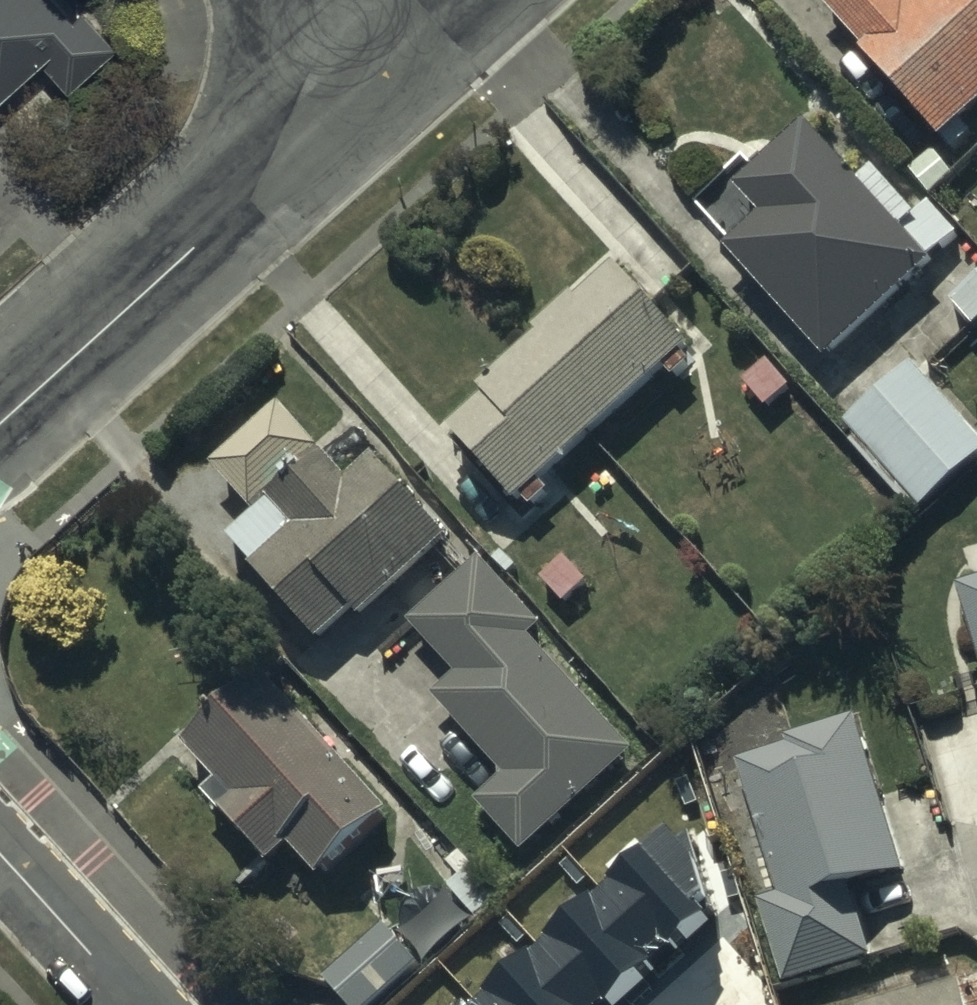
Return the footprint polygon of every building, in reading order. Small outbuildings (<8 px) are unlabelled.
[(41,57),(64,84),(119,36),(88,0),(76,0),(73,2),(71,0),(0,0),(0,92),(41,57)] [(952,158),(976,137),(976,130),(966,117),(976,108),(976,0),(815,0),(952,158)] [(937,258),(812,118),(740,182),(766,211),(731,242),(830,353),(937,258)] [(959,173),(937,147),(913,169),(935,194),(959,173)] [(697,341),(619,255),(479,382),(490,393),(456,424),(524,498),(697,341)] [(957,303),(976,324),(976,284),(957,303)] [(800,385),(774,356),(746,381),(773,411),(800,385)] [(914,359),(847,423),(929,507),(976,461),(976,425),(914,359)] [(330,441),(288,398),(216,461),(257,508),(330,441)] [(358,472),(330,441),(257,508),(226,537),(325,643),(359,612),(366,619),(460,532),(383,450),(358,472)] [(591,580),(568,555),(544,578),(567,602),(591,580)] [(542,621),(484,557),(410,623),(453,671),(432,690),(507,773),(480,797),(524,846),(636,747),(538,638),(542,621)] [(965,584),(976,622),(976,580),(965,584)] [(269,663),(184,737),(221,778),(211,786),(273,856),(294,838),(326,873),(399,810),(269,663)] [(793,742),(743,758),(783,889),(762,895),(788,983),(881,955),(859,884),(911,868),(863,711),(790,733),(793,742)] [(709,921),(683,816),(474,1004),(616,1004),(709,921)] [(393,921),(330,979),(354,1004),(385,1004),(431,962),(393,921)] [(881,1004),(976,1004),(976,994),(973,979),(881,1004)]
